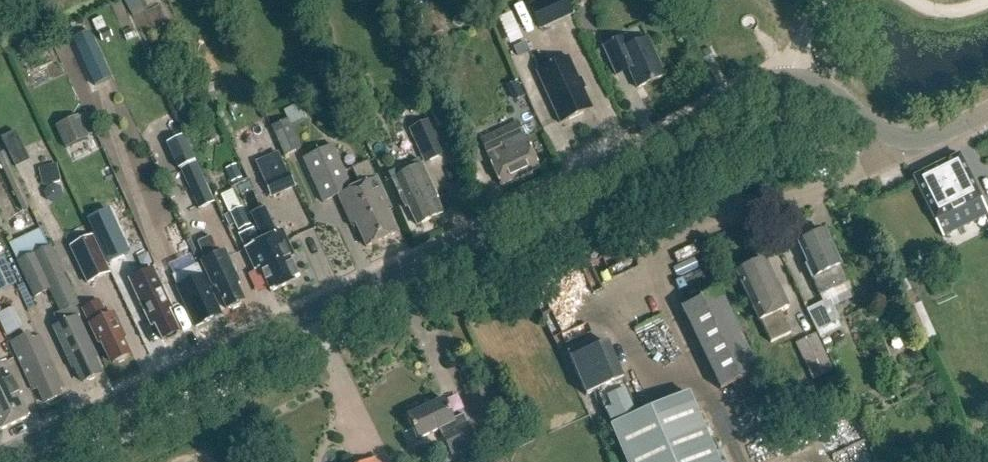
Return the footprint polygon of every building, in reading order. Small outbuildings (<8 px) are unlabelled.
[(529,6),(540,29),(572,14),(566,0),(542,0),(529,6)] [(510,10),(498,16),(510,41),(522,36),(510,10)] [(629,72),(637,90),(665,77),(647,39),(630,47),(625,38),(603,48),(617,77),(629,72)] [(569,58),(536,73),(560,124),(592,109),(569,58)] [(296,74),(303,86),(314,80),(308,68),(296,74)] [(287,120),(271,127),(284,156),(300,149),(290,126),(305,119),(298,105),(283,111),(287,120)] [(427,110),(436,128),(446,123),(438,105),(427,110)] [(79,118),(56,129),(67,152),(90,141),(79,118)] [(408,128),(424,162),(443,153),(428,119),(408,128)] [(523,138),(516,123),(479,141),(500,187),(538,169),(528,149),(530,147),(525,137),(523,138)] [(0,134),(15,164),(30,157),(15,127),(0,134)] [(302,159),(323,204),(338,197),(351,226),(355,225),(365,247),(395,234),(385,212),(389,210),(368,162),(351,170),(359,187),(352,190),(332,146),(302,159)] [(912,177),(934,221),(979,198),(958,155),(912,177)] [(39,165),(43,182),(62,178),(59,161),(39,165)] [(179,169),(198,210),(214,202),(195,161),(179,169)] [(436,198),(428,181),(427,182),(420,167),(417,162),(389,175),(392,180),(405,209),(408,207),(417,226),(442,215),(435,200),(436,198)] [(241,178),(236,164),(225,169),(231,183),(241,178)] [(263,177),(272,198),(296,188),(287,167),(263,177)] [(239,203),(226,209),(234,228),(247,223),(239,203)] [(108,264),(128,254),(108,210),(87,219),(108,264)] [(278,265),(287,286),(299,280),(289,260),(294,258),(282,232),(277,235),(271,222),(257,228),(264,241),(259,243),(259,244),(258,244),(263,255),(268,253),(274,266),(278,265)] [(260,270),(271,293),(287,286),(278,265),(274,266),(268,253),(263,255),(258,244),(259,244),(259,243),(253,230),(240,236),(246,249),(245,250),(255,272),(260,270)] [(797,245),(807,265),(804,267),(818,297),(836,289),(832,282),(841,277),(838,268),(839,268),(823,233),(797,245)] [(71,248),(88,284),(110,274),(93,238),(71,248)] [(212,290),(216,288),(226,310),(244,302),(234,279),(237,278),(225,252),(218,255),(210,238),(197,244),(204,261),(200,263),(212,290)] [(50,249),(18,263),(35,298),(50,291),(61,313),(75,307),(78,306),(51,248),(50,249)] [(0,255),(0,291),(14,285),(1,254),(0,255)] [(774,282),(763,261),(735,274),(758,323),(760,322),(770,344),(790,335),(779,313),(787,309),(774,282)] [(198,266),(172,277),(196,328),(220,317),(221,316),(198,266)] [(169,311),(173,309),(155,269),(130,280),(141,302),(148,319),(152,318),(162,340),(179,333),(169,311)] [(680,309),(719,391),(759,372),(720,290),(680,309)] [(829,299),(807,310),(818,332),(840,322),(829,299)] [(102,342),(113,364),(129,356),(119,335),(122,331),(114,315),(107,318),(100,302),(83,310),(99,344),(102,342)] [(24,326),(15,305),(0,311),(0,314),(7,332),(24,326)] [(80,317),(75,307),(61,313),(65,324),(78,318),(80,317)] [(60,326),(55,328),(65,349),(63,350),(70,365),(74,364),(83,383),(87,381),(90,382),(95,380),(96,377),(100,375),(94,361),(97,359),(78,318),(60,326)] [(816,332),(795,343),(807,366),(828,355),(816,332)] [(37,389),(44,404),(62,396),(59,391),(63,389),(40,338),(32,342),(29,335),(11,343),(33,391),(37,389)] [(586,397),(596,392),(626,461),(717,461),(689,395),(638,417),(607,344),(570,360),(586,397)] [(29,418),(19,397),(21,396),(5,363),(0,366),(0,432),(29,418)] [(454,423),(444,400),(407,417),(417,440),(439,430),(451,456),(477,444),(468,425),(454,431),(451,425),(454,423)]
